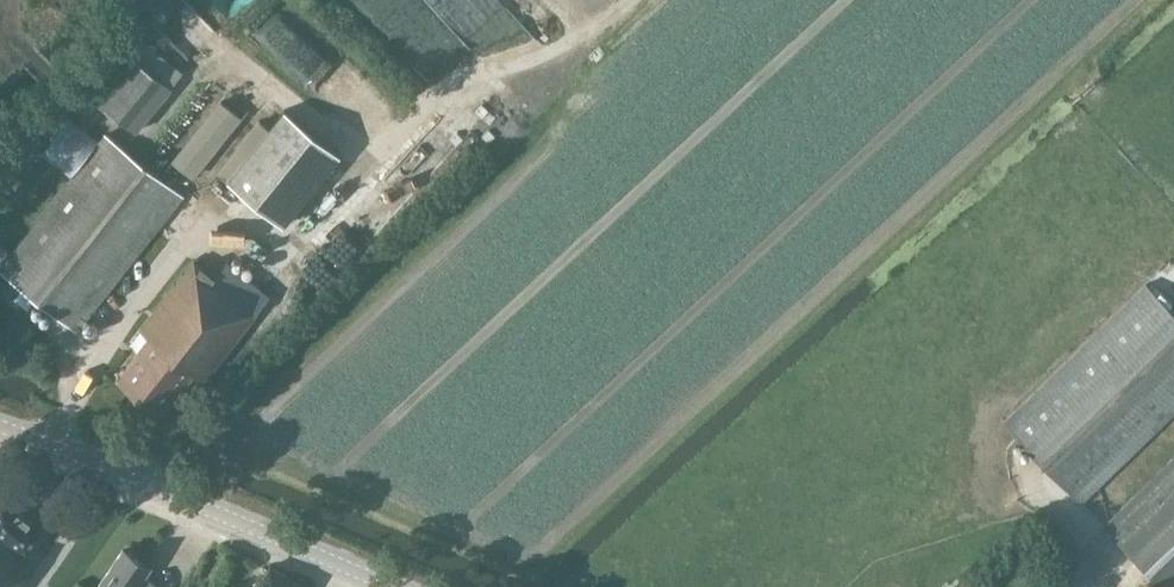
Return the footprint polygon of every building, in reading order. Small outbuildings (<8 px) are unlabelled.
[(410,27),(429,10),(420,0),(386,0),(410,27)] [(296,54),(316,21),(293,6),(273,40),(296,54)] [(122,47),(114,57),(86,92),(126,124),(162,79),(122,47)] [(176,152),(202,168),(245,101),(220,85),(176,152)] [(281,226),(338,155),(282,110),(243,158),(228,146),(210,168),(225,181),(281,226)] [(42,153),(70,175),(0,264),(0,271),(77,331),(185,195),(104,132),(99,139),(71,117),(42,153)] [(115,376),(162,414),(194,373),(204,381),(271,295),(226,259),(214,276),(193,258),(138,329),(147,336),(115,376)] [(1173,413),(1173,313),(1144,282),(1001,421),(1081,503),(1173,413)] [(1103,526),(1164,586),(1173,586),(1173,456),(1103,526)] [(45,532),(1,498),(0,500),(0,538),(6,542),(0,548),(0,586),(23,586),(34,573),(20,563),(45,532)] [(143,575),(149,565),(124,548),(98,586),(155,586),(157,584),(143,575)] [(270,566),(258,586),(307,586),(270,566)]
